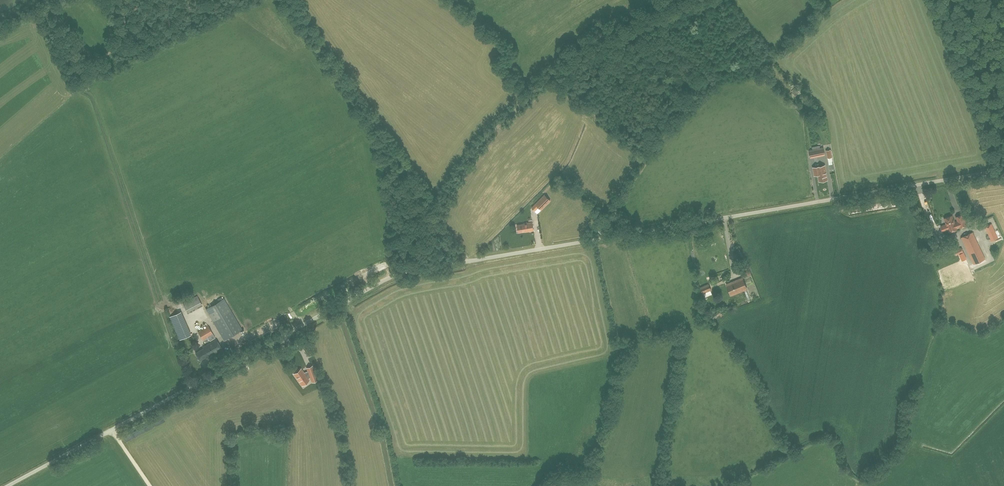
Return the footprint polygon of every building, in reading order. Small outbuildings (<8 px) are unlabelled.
[(130,23),(127,25),(123,27),(131,40),(138,36),(130,23)] [(794,98),(800,93),(796,89),(791,95),(794,98)] [(823,148),(809,151),(811,158),(825,155),(823,148)] [(815,175),(818,175),(820,181),(827,180),(825,166),(813,168),(815,175)] [(534,210),(538,207),(541,210),(550,201),(544,195),(532,208),(534,210)] [(966,219),(964,219),(962,214),(956,216),(957,221),(955,222),(954,219),(953,219),(952,216),(944,218),(949,232),(957,229),(956,228),(959,227),(960,227),(966,225),(968,224),(968,223),(967,219),(966,219)] [(525,232),(533,231),(532,222),(524,224),(517,225),(518,233),(525,232)] [(990,239),(991,241),(998,238),(991,224),(984,227),(985,229),(987,228),(992,239),(990,239)] [(974,264),(985,259),(972,233),(961,238),(974,264)] [(750,268),(742,270),(744,277),(752,274),(750,268)] [(732,279),(730,273),(723,275),(725,281),(732,279)] [(731,295),(746,289),(742,278),(727,285),(731,295)] [(703,293),(710,290),(708,284),(700,288),(703,293)] [(199,296),(184,303),(189,314),(204,307),(199,296)] [(224,299),(206,309),(224,340),(242,330),(224,299)] [(180,340),(188,336),(178,313),(170,316),(180,340)] [(202,340),(213,334),(208,326),(198,332),(202,340)] [(200,360),(207,356),(208,356),(208,357),(222,349),(216,340),(203,347),(203,348),(195,353),(200,360)] [(296,372),(304,382),(311,377),(311,376),(313,374),(314,377),(318,375),(316,369),(311,371),(311,370),(308,372),(307,370),(304,366),(301,368),(299,370),(296,372)]
